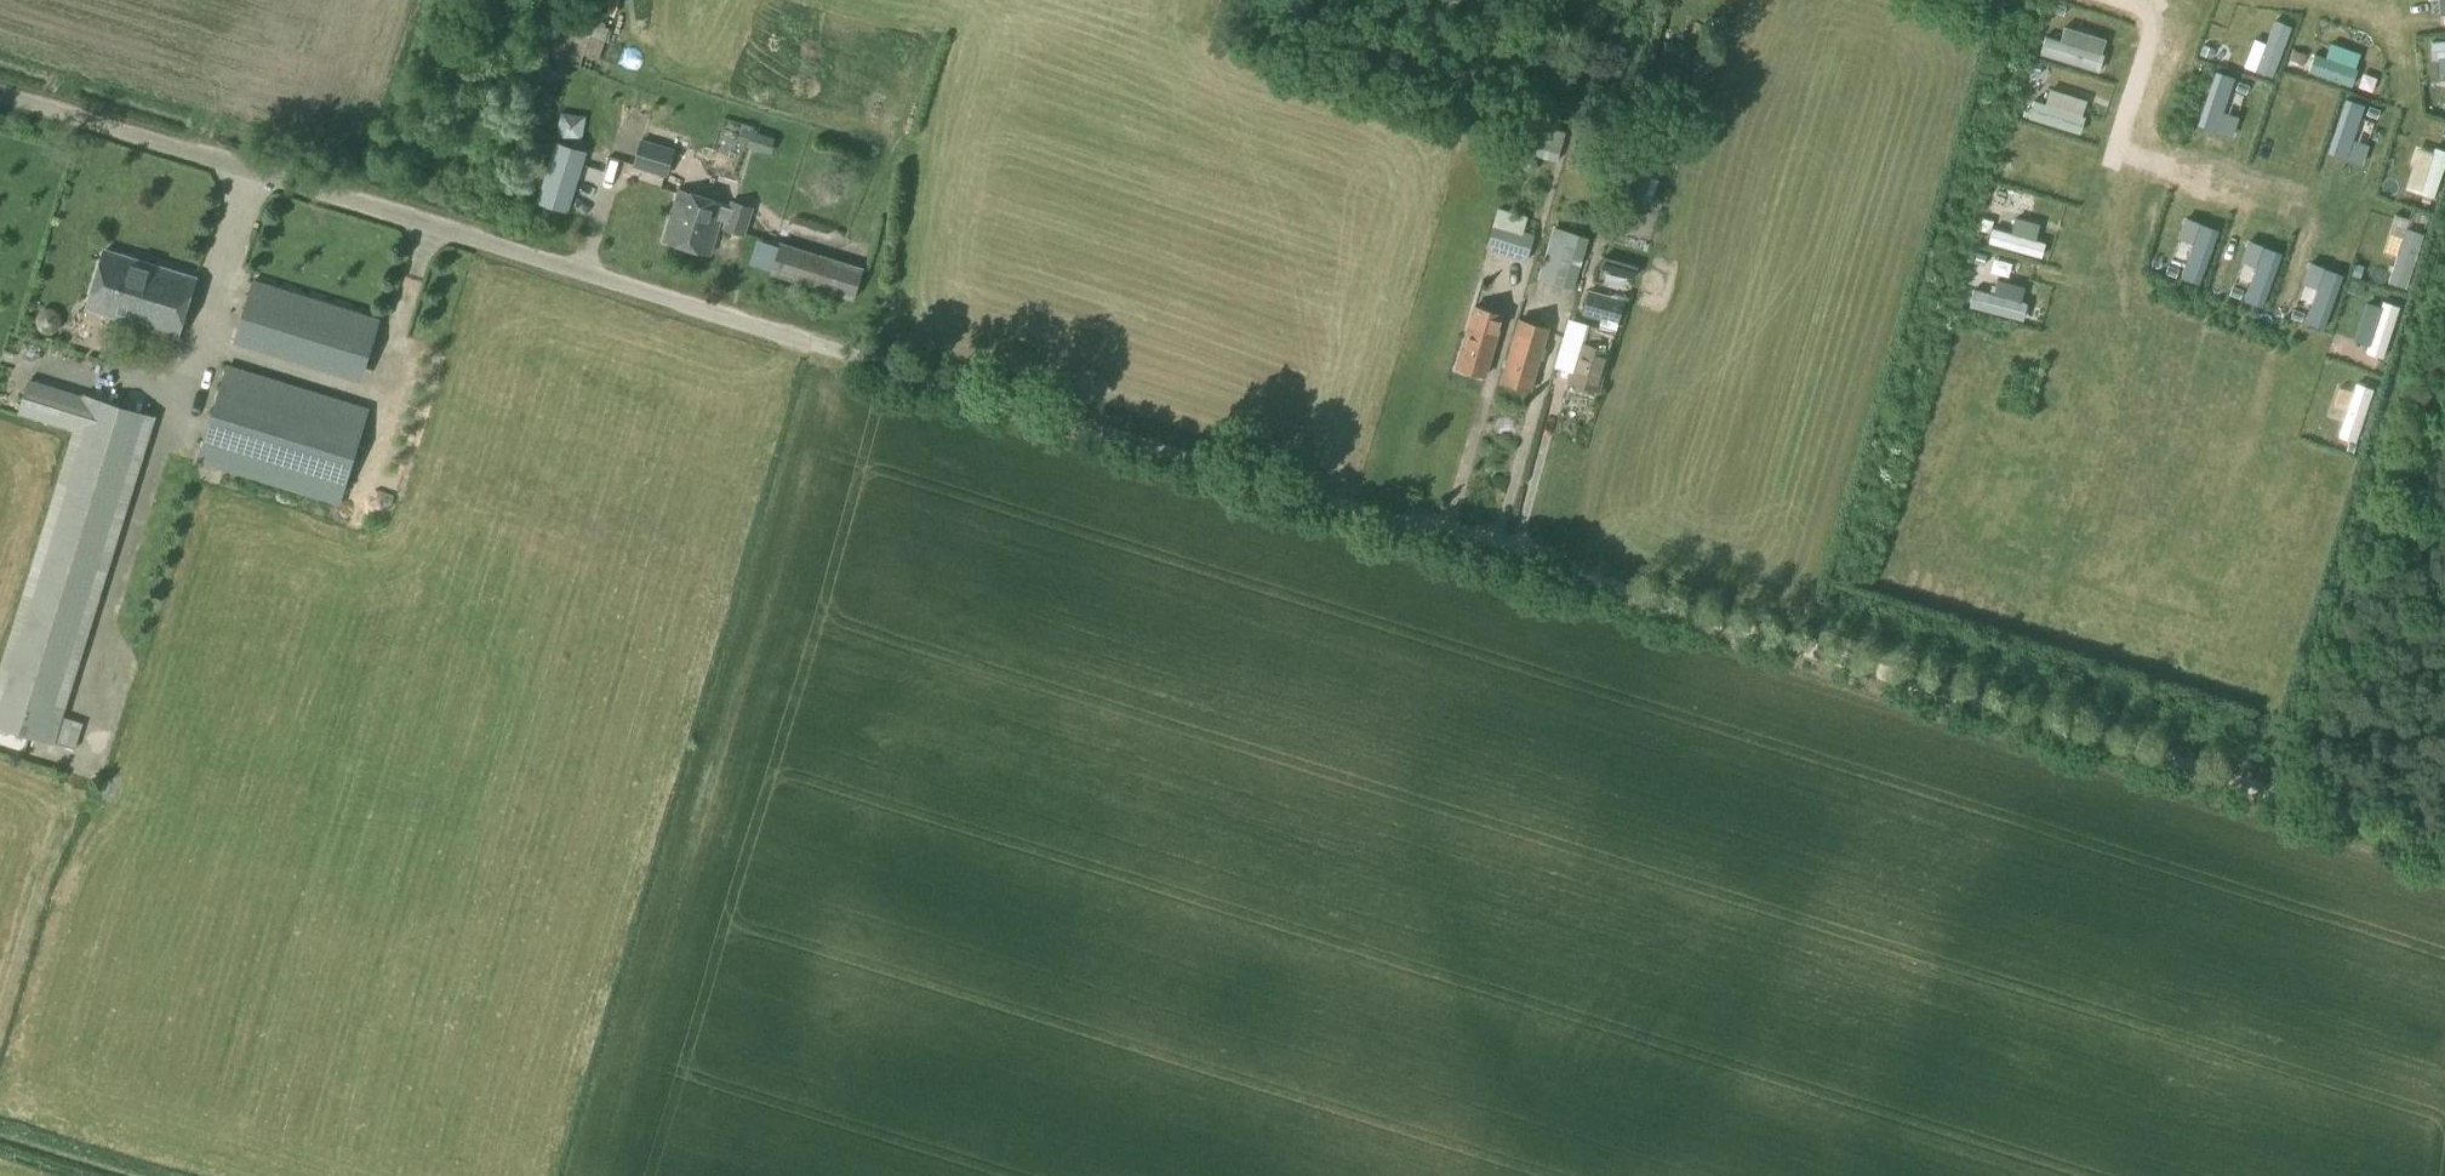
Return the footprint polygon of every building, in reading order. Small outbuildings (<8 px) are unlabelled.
[(1666,117),(1679,70),(1655,63),(1642,110),(1666,117)] [(580,141),(584,117),(560,112),(556,137),(580,141)] [(1561,163),(1569,135),(1518,120),(1510,148),(1561,163)] [(665,177),(674,150),(640,139),(631,167),(665,177)] [(567,211),(585,152),(555,143),(537,201),(567,211)] [(1644,197),(1651,173),(1631,167),(1624,191),(1644,197)] [(725,203),(678,188),(662,241),(709,255),(719,222),(723,223),(722,229),(744,236),(753,207),(731,200),(728,210),(723,208),(725,203)] [(1493,222),(1485,249),(1525,261),(1533,235),(1523,231),(1527,217),(1498,208),(1493,222)] [(1586,242),(1552,232),(1538,279),(1573,289),(1586,242)] [(851,299),(861,269),(780,243),(770,273),(851,299)] [(176,337),(195,277),(104,248),(85,308),(176,337)] [(360,381),(378,320),(252,281),(233,341),(360,381)] [(2364,286),(2349,281),(2346,292),(2361,296),(2364,286)] [(1618,324),(1624,301),(1588,291),(1581,314),(1618,324)] [(1483,376),(1502,315),(1475,306),(1456,367),(1483,376)] [(1526,390),(1546,329),(1521,320),(1501,381),(1526,390)] [(1605,350),(1611,332),(1587,325),(1582,343),(1581,343),(1570,380),(1599,389),(1610,352),(1605,350)] [(339,507),(370,407),(226,363),(196,463),(339,507)] [(27,380),(16,413),(72,430),(0,657),(0,727),(48,742),(74,750),(82,724),(56,716),(150,418),(82,396),(82,398),(27,380)]
